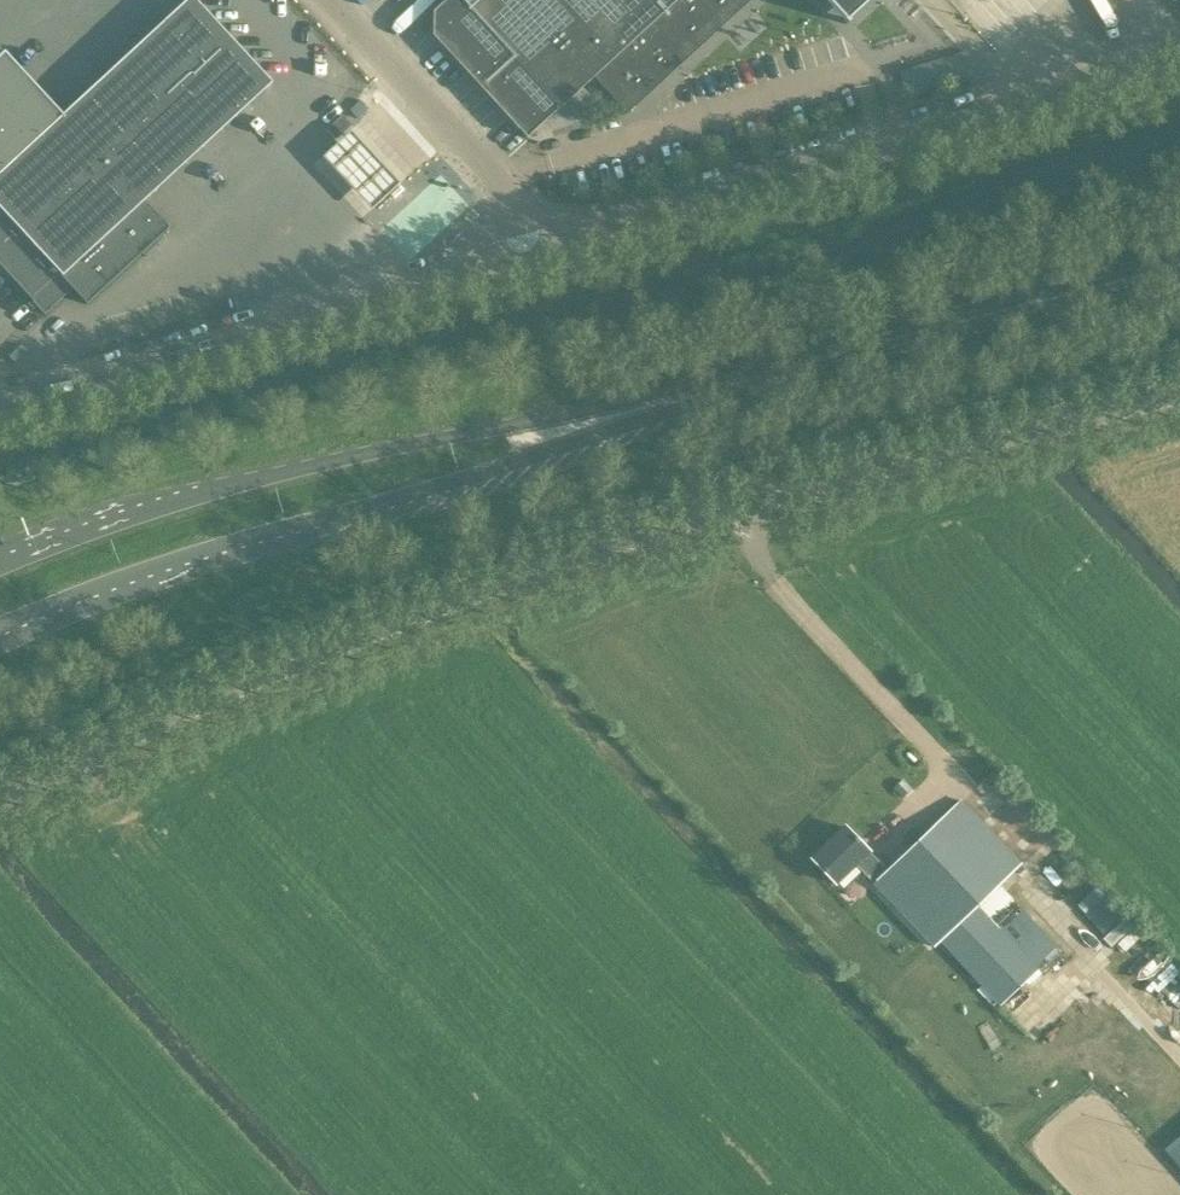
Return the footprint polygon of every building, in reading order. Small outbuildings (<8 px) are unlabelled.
[(0,57),(0,208),(3,211),(0,214),(0,264),(34,301),(33,302),(45,315),(73,287),(87,303),(169,229),(144,201),(272,83),(194,0),(188,0),(63,116),(5,53),(0,57)] [(433,12),(432,36),(527,139),(594,78),(627,114),(738,12),(751,0),(446,0),(433,12)] [(835,12),(846,25),(860,12),(873,0),(824,0),(835,12)] [(343,117),(329,131),(337,140),(351,126),(343,117)] [(402,188),(353,136),(325,162),(374,214),(402,188)] [(34,339),(27,346),(33,353),(40,347),(34,339)] [(935,828),(888,872),(875,884),(874,884),(901,912),(933,946),(938,942),(976,906),(994,890),(995,889),(1020,864),(961,802),(935,828)] [(875,884),(888,872),(868,852),(846,828),(813,860),(835,883),(855,864),(875,884)] [(1038,970),(989,919),(976,906),(938,942),(1000,1006),(1038,970)]
